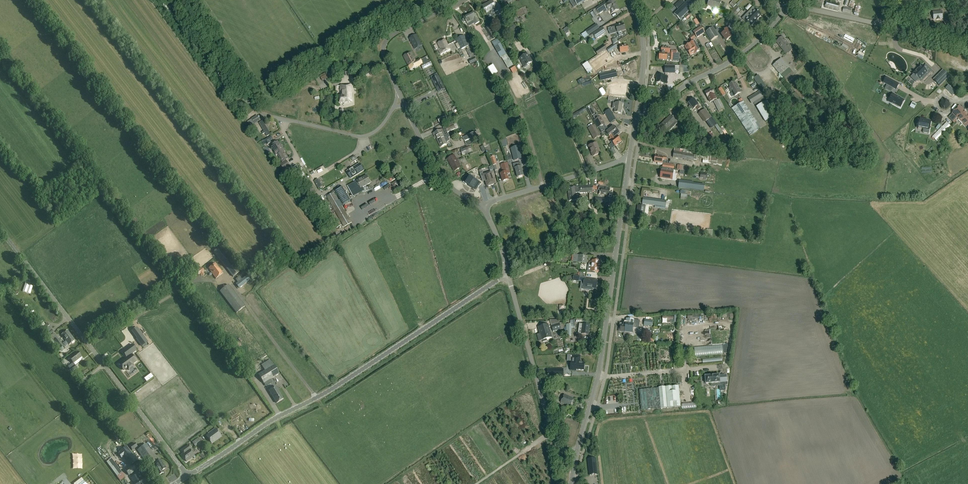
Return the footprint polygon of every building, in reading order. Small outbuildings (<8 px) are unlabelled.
[(596,9),(593,11),(596,15),(599,14),(598,13),(603,10),(606,8),(608,12),(611,11),(612,13),(618,10),(614,2),(613,0),(605,4),(604,3),(600,6),(595,9),(596,9)] [(695,0),(689,0),(674,15),(680,20),(698,3),(695,0)] [(720,4),(721,1),(718,0),(709,0),(707,5),(713,8),(712,10),(713,12),(715,13),(717,12),(718,9),(720,10),(717,17),(722,18),(727,5),(722,3),(722,5),(720,4)] [(486,13),(490,11),(492,13),(493,12),(494,13),(498,11),(492,1),(482,7),(486,13)] [(838,4),(826,1),(825,7),(838,11),(840,4),(838,3),(838,4)] [(514,14),(509,5),(505,8),(515,25),(523,20),(521,18),(518,20),(516,17),(514,18),(512,15),(514,14)] [(735,6),(726,15),(737,25),(740,21),(736,17),(741,12),(735,6)] [(761,16),(753,8),(743,19),(751,26),(761,16)] [(465,23),(466,22),(467,24),(473,21),(475,24),(480,22),(474,12),(464,18),(464,19),(463,20),(463,21),(464,22),(465,23)] [(940,19),(942,19),(942,12),(933,12),(933,20),(936,20),(940,20),(940,19)] [(610,35),(618,33),(619,36),(620,36),(623,35),(623,34),(622,31),(625,30),(623,24),(620,25),(620,24),(612,27),(608,28),(608,30),(608,31),(609,31),(610,35)] [(489,26),(486,28),(493,38),(495,37),(489,26)] [(519,32),(515,26),(511,28),(512,29),(510,31),(511,33),(513,32),(515,34),(519,32)] [(602,27),(584,39),(586,42),(594,37),(596,40),(606,33),(602,27)] [(700,27),(692,32),(697,38),(705,33),(700,27)] [(722,31),(724,33),(721,35),(726,41),(731,37),(728,33),(731,31),(728,27),(722,31)] [(712,28),(706,32),(711,41),(718,37),(712,28)] [(406,35),(397,41),(400,46),(409,40),(406,35)] [(423,46),(417,35),(409,39),(415,50),(423,46)] [(469,46),(464,36),(456,40),(461,50),(469,46)] [(792,50),(782,37),(776,42),(786,55),(792,50)] [(513,66),(497,38),(491,42),(500,58),(501,58),(508,69),(513,66)] [(439,51),(440,55),(450,50),(445,40),(438,44),(441,50),(439,51)] [(685,47),(686,49),(690,55),(694,53),(694,54),(700,50),(694,41),(690,44),(685,47)] [(615,44),(607,50),(609,53),(617,47),(615,44)] [(598,55),(607,49),(605,45),(595,52),(598,55)] [(661,53),(659,53),(659,60),(659,61),(663,61),(663,60),(676,61),(677,54),(669,54),(670,48),(662,47),(661,53)] [(515,55),(512,50),(507,53),(510,58),(515,55)] [(416,63),(416,62),(411,52),(403,56),(409,66),(416,63)] [(615,53),(595,58),(598,67),(617,62),(615,53)] [(533,62),(527,54),(519,59),(524,68),(533,62)] [(322,81),(338,74),(336,68),(346,64),(343,57),(333,62),(334,65),(323,70),(325,73),(320,76),(322,81)] [(792,72),(780,57),(776,61),(777,62),(772,66),(784,79),(792,72)] [(426,58),(420,60),(416,62),(416,63),(409,66),(411,70),(418,66),(420,64),(423,69),(432,65),(430,60),(428,61),(426,58)] [(498,73),(493,65),(486,69),(488,72),(489,71),(492,76),(498,73)] [(517,72),(514,66),(509,68),(513,74),(517,72)] [(913,75),(911,78),(916,82),(918,80),(919,81),(919,80),(922,78),(923,79),(926,76),(925,75),(927,72),(921,66),(913,74),(912,74),(913,75)] [(616,71),(604,74),(605,80),(617,77),(616,71)] [(925,86),(936,76),(931,71),(919,83),(921,84),(917,88),(928,99),(933,94),(925,86)] [(666,84),(667,80),(667,76),(657,75),(656,83),(666,84)] [(945,81),(939,75),(934,81),(939,86),(945,81)] [(432,80),(438,93),(444,90),(438,77),(432,80)] [(886,77),(883,83),(886,85),(884,89),(890,92),(892,88),(896,90),(899,84),(886,77)] [(728,85),(732,92),(731,92),(734,96),(741,92),(737,84),(736,85),(734,82),(728,85)] [(624,94),(625,86),(613,84),(612,93),(624,94)] [(948,87),(946,90),(952,96),(955,93),(948,87)] [(717,90),(722,97),(726,95),(721,88),(717,90)] [(714,103),(717,101),(714,96),(711,90),(704,94),(707,99),(707,98),(711,104),(714,103)] [(761,91),(748,99),(751,104),(755,102),(756,104),(761,101),(764,99),(763,97),(764,96),(761,91)] [(901,108),(905,100),(898,97),(898,96),(893,94),(889,102),(901,108)] [(700,108),(698,105),(694,99),(688,103),(693,109),(696,107),(698,110),(700,108)] [(718,112),(724,109),(719,100),(717,101),(714,103),(718,112)] [(756,108),(765,122),(776,115),(767,100),(756,108)] [(612,109),(615,109),(614,112),(621,113),(623,104),(616,102),(615,103),(613,103),(612,109)] [(761,128),(743,102),(733,108),(751,135),(761,128)] [(952,113),(966,127),(967,125),(967,115),(959,106),(952,113)] [(573,119),(584,113),(582,109),(571,116),(573,119)] [(604,112),(610,123),(616,120),(610,109),(604,112)] [(705,109),(698,114),(704,122),(711,117),(705,109)] [(670,116),(660,126),(668,133),(677,123),(676,122),(682,117),(677,112),(672,118),(670,116)] [(251,119),(254,124),(260,121),(257,116),(251,119)] [(438,119),(440,125),(448,121),(445,116),(438,119)] [(600,117),(594,120),(602,133),(605,131),(609,137),(612,134),(615,138),(617,136),(620,134),(619,133),(620,132),(620,131),(618,130),(617,130),(613,126),(608,130),(605,126),(604,127),(603,125),(605,124),(600,117)] [(931,122),(918,119),(917,128),(923,129),(923,133),(928,134),(931,122)] [(263,135),(265,133),(267,137),(270,135),(263,121),(259,124),(264,132),(261,133),(263,135)] [(444,129),(446,134),(455,129),(453,124),(451,122),(447,124),(449,126),(444,129)] [(946,122),(932,137),(934,139),(936,141),(950,126),(946,122)] [(588,129),(593,140),(600,137),(595,125),(588,129)] [(448,134),(443,136),(443,135),(444,134),(442,129),(433,134),(435,138),(436,137),(441,147),(447,144),(447,143),(447,142),(449,141),(449,140),(449,138),(450,138),(448,134)] [(479,141),(475,132),(468,135),(472,144),(479,141)] [(609,139),(612,143),(609,146),(611,150),(621,142),(617,136),(615,138),(612,134),(609,137),(610,138),(609,139)] [(271,136),(264,141),(262,142),(263,144),(265,143),(267,145),(270,143),(269,142),(273,140),(271,136)] [(272,146),(282,162),(288,159),(278,142),(272,146)] [(596,143),(589,146),(593,157),(601,153),(596,143)] [(470,146),(460,150),(463,156),(472,152),(470,146)] [(515,148),(511,149),(512,155),(514,161),(518,160),(522,159),(520,153),(518,147),(515,148)] [(718,154),(674,149),(672,159),(696,161),(697,159),(703,160),(702,163),(716,165),(718,154)] [(454,171),(461,168),(460,165),(461,165),(459,160),(457,160),(454,156),(448,159),(454,171)] [(655,156),(654,162),(658,163),(658,165),(663,165),(663,164),(667,164),(667,162),(666,161),(667,157),(655,156)] [(290,167),(286,160),(280,164),(284,171),(290,167)] [(522,167),(521,162),(513,164),(514,169),(515,168),(518,178),(524,176),(521,167),(522,167)] [(502,173),(500,174),(501,178),(503,182),(506,181),(509,180),(508,177),(507,174),(509,174),(510,173),(508,168),(507,163),(504,164),(501,165),(502,169),(503,173),(502,173)] [(351,179),(354,176),(363,171),(359,164),(350,170),(346,172),(351,179)] [(674,165),(667,164),(663,164),(663,165),(662,171),(662,172),(661,172),(660,180),(672,182),(674,165)] [(298,179),(304,174),(303,172),(301,173),(298,169),(293,173),(296,177),(298,179)] [(492,173),(484,175),(488,186),(496,183),(492,173)] [(468,175),(463,183),(473,190),(474,188),(476,190),(480,184),(478,183),(478,182),(473,179),(473,178),(471,176),(470,177),(468,175)] [(370,183),(366,176),(347,186),(350,192),(360,186),(361,188),(370,183)] [(679,181),(678,188),(704,191),(704,186),(693,184),(693,182),(679,181)] [(303,186),(320,210),(325,206),(316,193),(316,194),(308,183),(303,186)] [(567,188),(569,201),(577,200),(576,194),(579,194),(593,193),(592,186),(579,187),(575,187),(567,188)] [(598,190),(601,191),(601,195),(609,196),(610,190),(608,189),(608,188),(599,187),(598,190)] [(343,188),(335,192),(343,206),(350,201),(343,188)] [(333,193),(326,197),(345,228),(352,224),(333,193)] [(597,198),(597,206),(610,206),(610,199),(597,198)] [(643,198),(642,204),(655,206),(655,208),(665,210),(665,207),(669,208),(670,202),(666,202),(666,201),(643,198)] [(638,206),(637,213),(638,213),(637,218),(641,219),(641,221),(647,222),(648,215),(649,209),(649,208),(649,207),(648,206),(645,205),(645,207),(638,206)] [(338,219),(334,213),(328,217),(333,226),(335,226),(337,229),(342,226),(338,219)] [(210,245),(215,251),(214,251),(234,276),(240,272),(221,247),(219,248),(215,242),(210,245)] [(586,264),(587,256),(578,255),(578,263),(586,264)] [(599,261),(592,260),(592,262),(589,262),(588,271),(591,272),(598,273),(599,261)] [(216,279),(223,273),(219,268),(215,263),(209,268),(211,271),(210,271),(216,279)] [(233,282),(236,287),(245,280),(241,276),(233,282)] [(596,289),(597,280),(585,279),(586,278),(574,276),(573,281),(585,282),(584,290),(589,290),(589,288),(596,289)] [(229,285),(220,291),(237,313),(245,306),(229,285)] [(626,324),(625,326),(621,325),(620,332),(628,333),(629,330),(632,330),(633,327),(636,328),(636,325),(652,327),(653,321),(630,318),(629,324),(626,324)] [(566,320),(566,336),(571,336),(572,328),(575,329),(575,320),(566,320)] [(52,339),(59,349),(60,350),(63,351),(65,350),(65,347),(55,333),(50,336),(50,335),(54,332),(47,323),(43,326),(43,325),(39,328),(55,350),(57,348),(54,343),(53,341),(51,339),(52,339)] [(553,332),(561,330),(559,324),(551,326),(553,332)] [(579,328),(582,328),(581,334),(589,335),(590,325),(582,324),(582,325),(579,324),(579,328)] [(540,341),(542,340),(543,342),(547,341),(546,339),(552,338),(548,325),(538,328),(540,334),(539,334),(540,341)] [(69,345),(75,340),(68,330),(62,335),(69,345)] [(147,342),(142,334),(136,339),(141,346),(147,342)] [(137,350),(132,344),(122,352),(126,357),(127,357),(127,358),(124,361),(120,365),(120,366),(122,369),(123,369),(124,370),(126,368),(128,371),(134,367),(132,364),(136,361),(131,354),(137,350)] [(711,345),(696,345),(696,354),(711,354),(711,345)] [(77,351),(69,358),(74,363),(82,357),(77,351)] [(264,383),(279,374),(274,365),(273,365),(270,359),(261,365),(265,370),(258,374),(264,383)] [(584,370),(584,364),(580,363),(580,360),(572,360),(571,362),(571,361),(570,371),(576,371),(576,370),(584,370)] [(72,363),(68,366),(70,369),(71,368),(73,372),(77,368),(75,365),(74,365),(72,363)] [(719,375),(705,377),(705,379),(704,379),(705,382),(706,384),(720,383),(719,375)] [(641,410),(661,408),(680,407),(678,386),(666,388),(666,387),(659,387),(659,388),(639,390),(641,410)] [(277,403),(284,399),(276,387),(269,391),(277,403)] [(568,396),(564,395),(561,402),(570,407),(573,399),(568,397),(568,396)] [(222,437),(216,428),(206,436),(212,444),(222,437)] [(196,437),(192,441),(195,445),(200,442),(196,437)] [(158,460),(149,447),(148,448),(146,444),(137,450),(149,466),(158,460)] [(189,445),(181,450),(184,453),(182,455),(186,462),(193,457),(194,458),(196,457),(195,456),(191,450),(192,449),(189,445)] [(116,475),(121,471),(111,457),(106,461),(116,475)] [(587,459),(589,474),(592,474),(591,469),(597,468),(595,458),(587,459)] [(157,467),(153,469),(158,476),(164,472),(163,470),(160,466),(163,464),(161,460),(154,463),(157,467)] [(140,473),(131,478),(134,482),(134,483),(135,483),(145,483),(146,483),(143,477),(147,474),(137,461),(125,470),(129,476),(138,469),(140,472),(140,473)]
